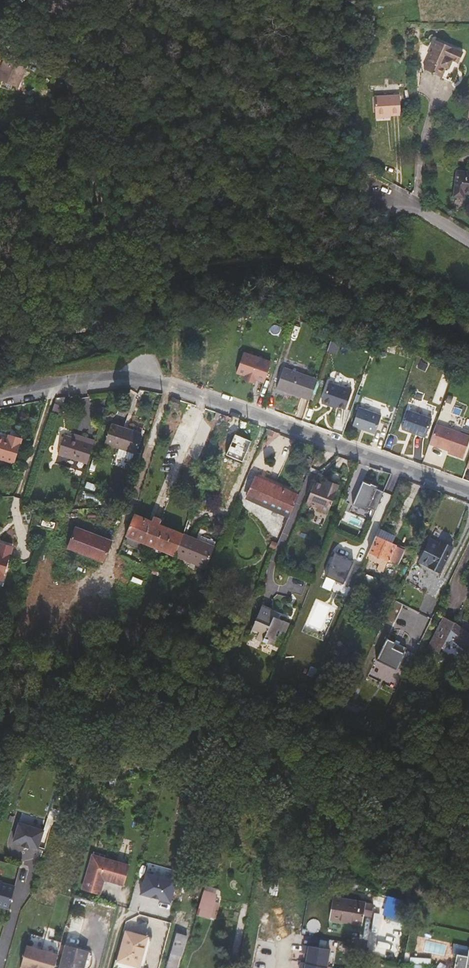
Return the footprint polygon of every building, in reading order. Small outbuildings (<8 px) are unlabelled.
[(431,48),(432,51),(424,69),(441,77),(447,64),(450,65),(452,60),(458,63),(463,52),(435,40),(431,48)] [(29,62),(6,53),(0,67),(0,80),(18,88),(29,62)] [(48,94),(58,90),(55,83),(45,87),(48,94)] [(37,90),(38,94),(40,98),(48,94),(45,87),(37,90)] [(38,94),(37,90),(36,88),(30,90),(32,96),(38,94)] [(31,97),(29,91),(21,95),(26,100),(31,97)] [(374,96),(375,115),(390,115),(400,114),(399,95),(374,96)] [(56,100),(39,104),(42,110),(57,105),(56,100)] [(45,119),(60,115),(57,105),(42,110),(45,119)] [(42,110),(41,110),(33,113),(36,122),(45,119),(42,110)] [(20,120),(21,122),(27,119),(23,112),(17,116),(19,120),(20,120)] [(458,171),(454,196),(463,196),(463,192),(468,193),(468,173),(458,171)] [(256,375),(266,378),(272,359),(245,349),(238,368),(247,371),(246,375),(255,378),(256,375)] [(277,385),(311,396),(318,376),(285,364),(277,385)] [(346,406),(353,387),(330,379),(323,399),(332,403),(332,400),(346,406)] [(181,400),(171,397),(169,405),(178,408),(181,400)] [(373,430),(379,412),(360,405),(353,423),(361,426),(361,425),(373,430)] [(402,427),(426,435),(433,417),(409,408),(402,427)] [(468,440),(468,434),(437,423),(430,442),(449,449),(449,450),(463,456),(468,440)] [(142,433),(112,424),(105,443),(119,448),(116,455),(131,460),(134,453),(135,453),(142,433)] [(84,473),(95,441),(86,438),(85,442),(64,435),(58,454),(78,461),(75,470),(84,473)] [(22,439),(13,436),(11,441),(0,437),(0,459),(14,463),(22,439)] [(313,461),(305,458),(303,465),(310,468),(313,461)] [(289,517),(298,496),(255,478),(247,498),(289,517)] [(328,514),(338,487),(327,483),(326,486),(315,481),(305,502),(318,508),(317,510),(328,514)] [(367,507),(375,510),(383,491),(376,488),(377,486),(370,483),(369,484),(362,481),(352,505),(366,511),(367,507)] [(183,535),(134,515),(125,536),(175,555),(183,535)] [(110,540),(100,537),(100,539),(93,536),(93,534),(73,527),(66,547),(102,560),(110,540)] [(397,536),(379,527),(375,535),(393,544),(397,536)] [(205,568),(215,543),(201,537),(199,541),(183,535),(175,555),(205,568)] [(398,565),(405,550),(393,544),(375,535),(365,557),(379,564),(377,569),(384,572),(389,561),(390,561),(398,565)] [(441,572),(453,547),(444,543),(443,545),(430,539),(419,562),(441,572)] [(12,546),(0,542),(0,580),(1,581),(12,546)] [(343,583),(353,560),(346,557),(345,558),(343,557),(343,556),(334,552),(325,575),(343,583)] [(441,572),(419,562),(417,565),(439,576),(441,572)] [(352,587),(361,567),(355,564),(346,584),(352,587)] [(286,634),(291,624),(277,618),(276,619),(274,618),(276,613),(261,607),(250,632),(264,638),(263,641),(275,646),(279,638),(281,639),(283,632),(286,634)] [(461,627),(458,630),(453,626),(455,623),(443,617),(428,647),(439,653),(442,646),(444,648),(451,640),(468,654),(468,633),(461,627)] [(397,669),(407,647),(388,638),(377,660),(397,669)] [(415,652),(409,649),(402,662),(407,665),(404,670),(406,671),(415,652)] [(203,809),(206,799),(186,794),(183,803),(203,809)] [(29,846),(37,849),(44,831),(19,823),(13,841),(21,844),(29,846)] [(104,878),(123,884),(129,865),(104,858),(103,862),(91,859),(83,888),(99,893),(104,878)] [(176,880),(146,872),(141,894),(151,896),(152,894),(161,896),(160,899),(170,902),(176,880)] [(278,896),(280,882),(270,880),(268,894),(278,896)] [(9,885),(2,883),(2,882),(1,881),(0,886),(0,907),(3,907),(9,885)] [(9,909),(15,886),(9,885),(3,907),(9,909)] [(211,919),(217,897),(203,893),(196,915),(211,919)] [(355,901),(333,897),(329,919),(351,923),(355,901)] [(363,915),(365,903),(355,901),(351,923),(362,925),(363,915)] [(373,904),(365,903),(363,915),(371,916),(373,904)] [(411,916),(388,908),(385,918),(409,925),(411,916)] [(144,967),(152,936),(147,935),(147,937),(126,932),(118,961),(144,967)] [(187,936),(176,933),(166,967),(176,967),(179,956),(181,956),(187,936)] [(329,950),(303,945),(302,952),(308,953),(306,963),(300,962),(299,967),(326,967),(329,950)] [(467,954),(468,946),(458,945),(457,952),(467,954)] [(58,956),(25,946),(19,967),(22,967),(54,967),(58,956)] [(92,957),(91,953),(66,946),(61,967),(89,967),(90,967),(91,963),(92,960),(92,957)] [(468,949),(468,956),(457,954),(455,967),(468,967),(468,949)]
